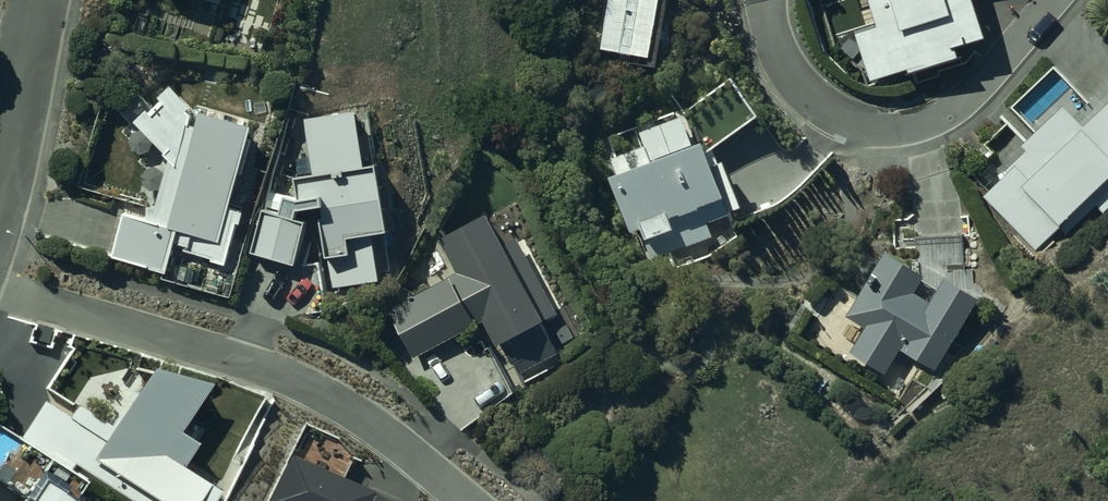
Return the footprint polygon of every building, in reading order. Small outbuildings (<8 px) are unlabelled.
[(601,51),(632,56),(630,65),(654,69),(666,0),(610,0),(601,51)] [(986,43),(972,0),(868,0),(877,30),(855,37),(870,85),(908,75),(909,79),(959,63),(955,53),(986,43)] [(1070,120),(1061,110),(1020,150),(1024,154),(1004,174),(1007,177),(984,200),(1036,252),(1059,229),(1066,237),(1096,208),(1104,216),(1107,211),(1107,86),(1070,120)] [(149,209),(146,219),(125,214),(115,249),(112,261),(167,275),(174,247),(185,250),(184,255),(226,266),(242,206),(233,203),(254,122),(196,105),(194,112),(172,90),(159,102),(160,104),(135,127),(165,158),(164,159),(168,163),(156,211),(149,209)] [(328,263),(331,290),(378,287),(373,241),(389,239),(379,171),(367,173),(357,115),(338,116),(337,113),(332,113),(332,117),(304,121),(313,180),(294,182),(297,202),(287,195),(267,192),(261,218),(251,256),(294,269),(307,229),(295,225),(298,216),(324,213),(324,222),(319,222),(325,263),(328,263)] [(683,119),(640,135),(645,148),(610,161),(617,179),(609,182),(630,236),(639,232),(650,259),(714,239),(709,229),(743,215),(740,207),(747,204),(743,192),(736,194),(725,167),(720,169),(713,152),(707,155),(704,148),(654,167),(653,165),(695,148),(683,119)] [(498,351),(502,348),(522,385),(556,368),(551,359),(559,355),(544,328),(545,327),(543,324),(557,317),(554,311),(561,308),(523,239),(501,250),(487,221),(439,243),(457,276),(388,312),(414,361),(483,325),(498,351)] [(925,281),(887,257),(847,319),(865,331),(849,356),(884,378),(901,352),(935,374),(980,304),(947,283),(939,295),(923,284),(925,281)] [(176,441),(208,393),(202,391),(202,388),(171,380),(171,383),(150,378),(123,419),(119,417),(110,430),(77,409),(69,421),(43,405),(21,438),(71,472),(74,468),(124,500),(216,500),(217,500),(178,476),(194,451),(176,441)] [(85,482),(0,424),(0,480),(25,497),(22,500),(81,500),(85,494),(80,491),(85,482)]
